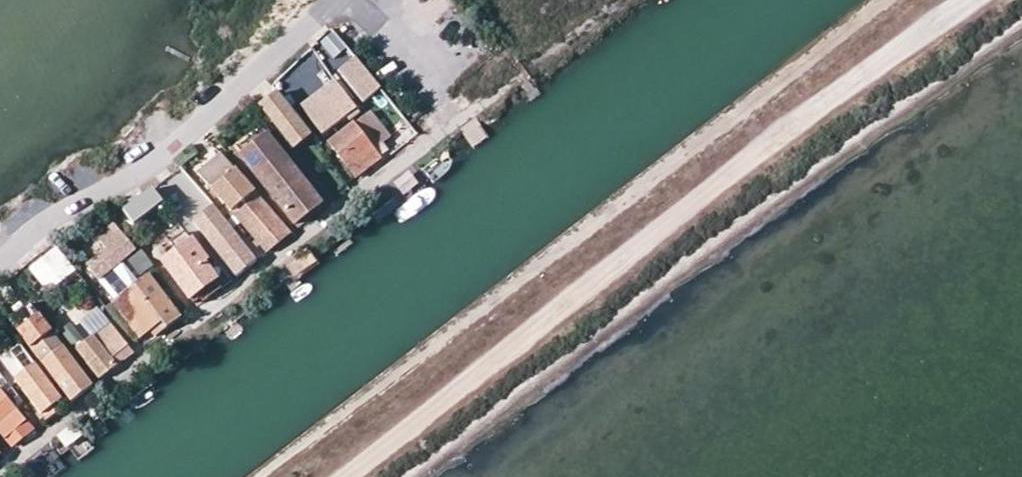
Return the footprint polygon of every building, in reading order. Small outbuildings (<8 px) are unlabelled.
[(382,86),(356,55),(339,70),(364,101),(382,86)] [(336,79),(302,105),(323,133),(358,107),(336,79)] [(309,133),(280,95),(264,107),(293,145),(309,133)] [(358,178),(382,160),(381,159),(375,151),(385,143),(393,137),(373,111),(356,125),(355,124),(330,143),(351,170),(351,169),(358,178)] [(312,137),(309,133),(293,145),(296,149),(312,137)] [(322,204),(268,137),(243,157),(296,224),(322,204)] [(381,159),(392,151),(385,143),(375,151),(381,159)] [(224,155),(199,175),(233,213),(259,194),(224,155)] [(153,187),(124,208),(134,222),(163,201),(153,187)] [(235,215),(251,234),(269,254),(291,238),(258,197),(235,215)] [(256,263),(213,208),(193,223),(236,279),(256,263)] [(114,222),(97,236),(106,247),(86,263),(98,279),(136,249),(114,222)] [(195,245),(166,266),(190,298),(216,278),(203,261),(205,259),(195,245)] [(53,249),(38,261),(50,275),(58,285),(73,272),(53,249)] [(131,256),(135,271),(152,266),(147,251),(131,256)] [(50,275),(38,261),(28,269),(39,283),(50,275)] [(58,285),(50,275),(39,283),(47,293),(58,285)] [(150,277),(115,303),(143,341),(151,335),(154,338),(180,319),(150,277)] [(72,401),(91,386),(30,306),(11,320),(72,401)] [(133,353),(108,324),(77,348),(100,379),(133,353)] [(47,420),(66,407),(20,346),(2,360),(47,420)] [(32,431),(1,392),(0,393),(0,434),(11,448),(32,431)]
